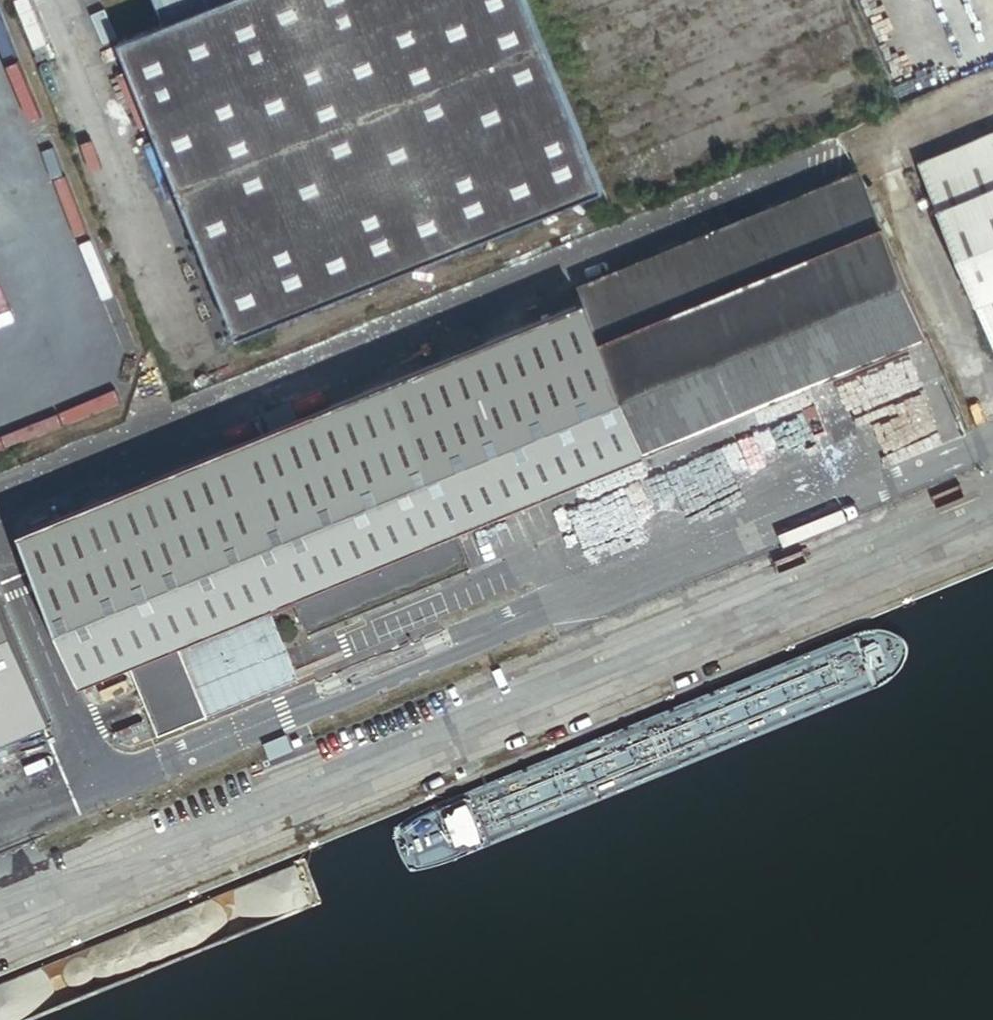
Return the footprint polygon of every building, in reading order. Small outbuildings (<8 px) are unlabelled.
[(127,47),(245,343),(610,197),(532,0),(246,0),(127,47)] [(925,168),(992,335),(992,140),(925,168)] [(871,188),(28,534),(89,681),(259,611),(462,528),(932,335),(871,188)] [(479,570),(462,528),(259,611),(263,621),(194,649),(193,646),(137,668),(166,738),(294,685),(289,674),(300,669),(279,616),(303,607),(315,637),(479,570)] [(48,720),(0,597),(0,738),(48,720)]
